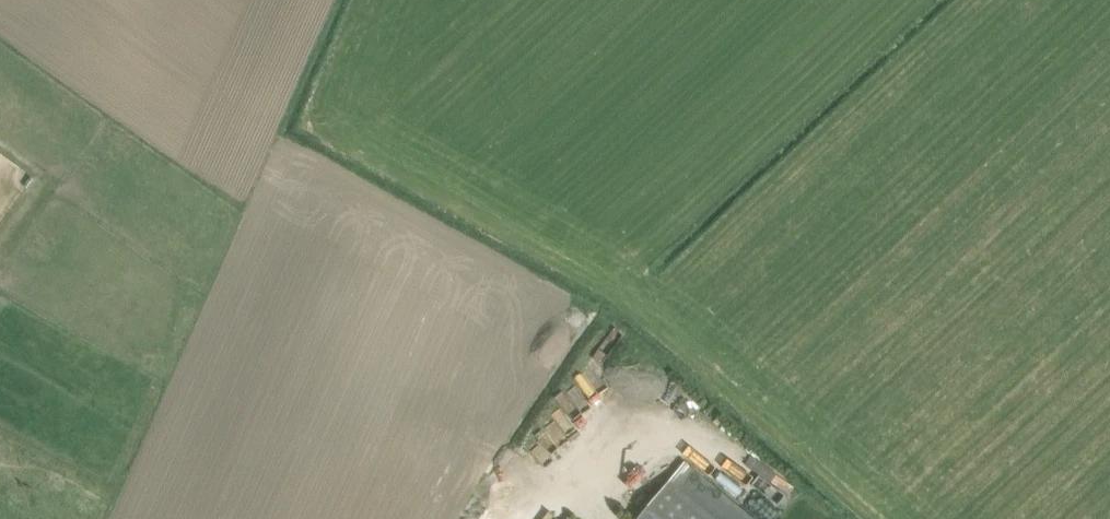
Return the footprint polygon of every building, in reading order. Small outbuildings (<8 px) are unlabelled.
[(639,518),(753,518),(684,463),(670,481),(639,518)]
